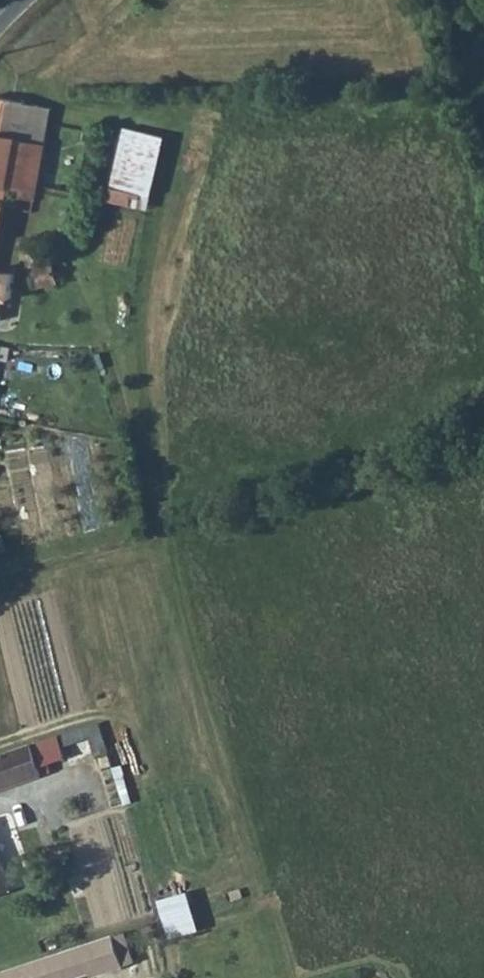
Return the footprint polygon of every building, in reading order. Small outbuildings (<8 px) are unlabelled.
[(10,210),(15,189),(45,196),(65,113),(0,98),(0,207),(10,210)] [(135,139),(121,196),(160,206),(174,148),(135,139)] [(10,210),(0,207),(0,250),(10,210)] [(37,292),(67,284),(62,265),(52,268),(49,253),(29,257),(37,292)] [(4,303),(11,304),(17,280),(0,276),(0,320),(4,303)] [(6,365),(9,352),(0,350),(0,364),(6,365)] [(43,768),(34,742),(0,754),(0,784),(43,768)] [(173,935),(203,926),(191,888),(161,897),(173,935)] [(125,932),(92,943),(100,970),(135,957),(125,932)] [(92,943),(0,974),(0,977),(71,977),(70,975),(89,968),(91,973),(100,970),(92,943)]
